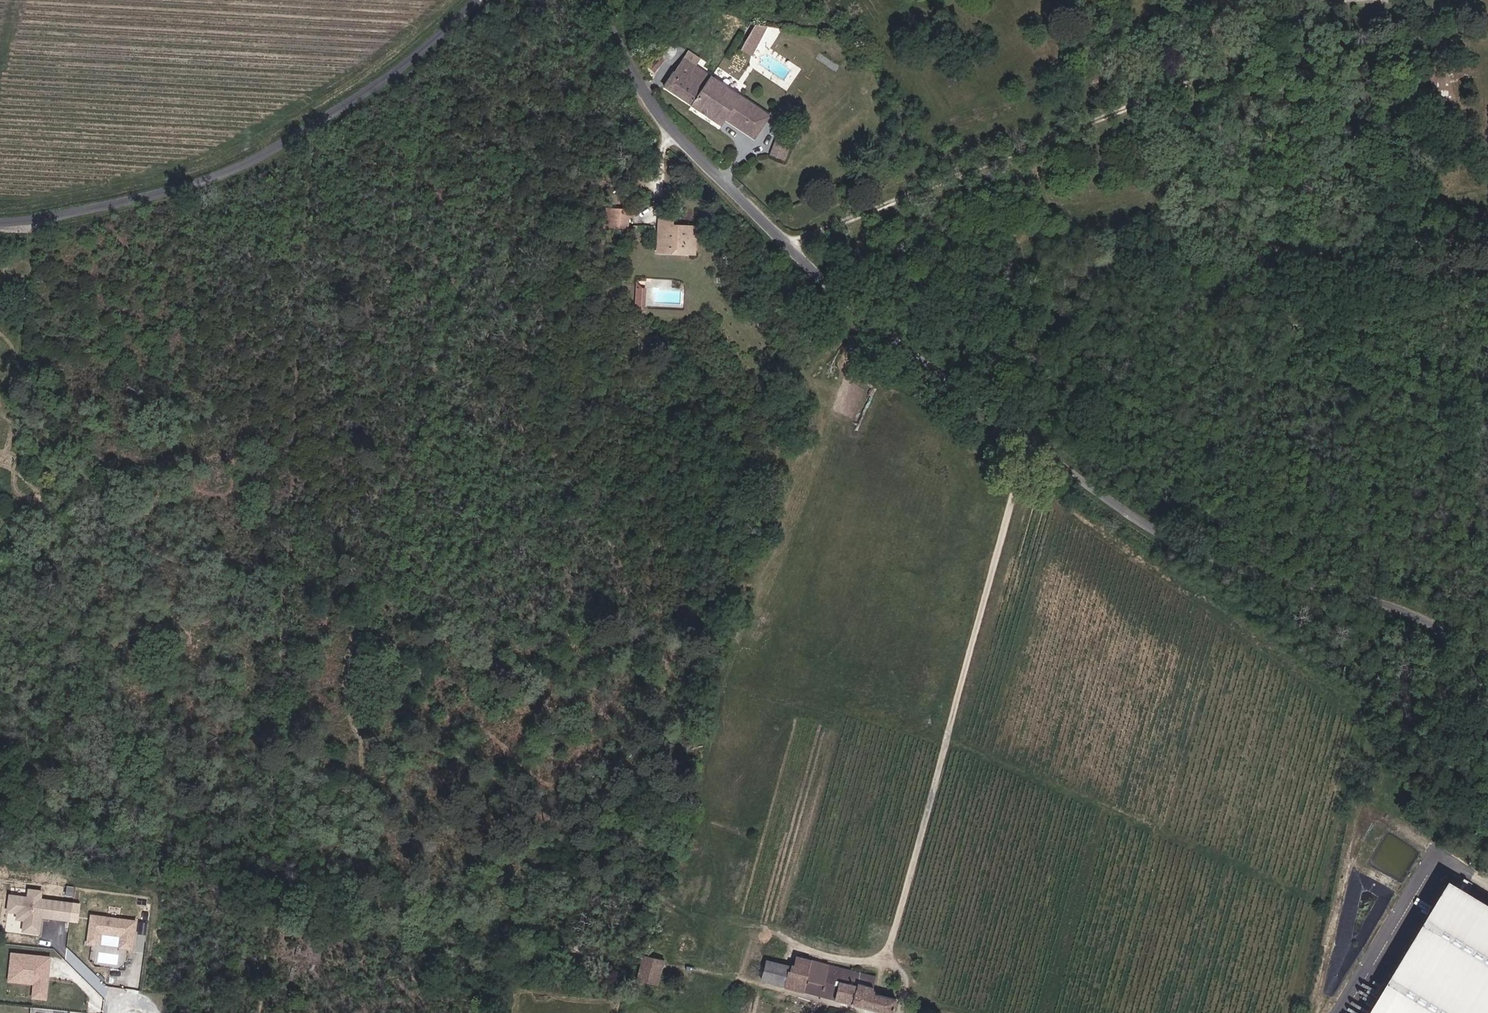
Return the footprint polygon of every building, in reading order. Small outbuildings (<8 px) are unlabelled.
[(743,49),(754,55),(769,27),(758,21),(743,49)] [(765,38),(775,41),(778,27),(768,25),(765,38)] [(692,106),(711,77),(682,58),(664,87),(692,106)] [(711,77),(692,106),(720,126),(725,120),(755,139),(771,116),(711,77)] [(787,159),(791,145),(775,140),(771,154),(787,159)] [(608,205),(608,222),(626,222),(626,206),(608,205)] [(669,230),(669,223),(669,219),(657,219),(656,233),(664,233),(665,243),(681,246),(682,252),(691,253),(693,226),(683,225),(683,230),(669,230)] [(665,250),(665,243),(664,233),(656,233),(656,249),(665,250)] [(681,246),(665,243),(665,250),(682,252),(681,246)] [(638,284),(634,304),(645,306),(649,286),(638,284)] [(670,320),(659,319),(658,326),(669,328),(670,320)] [(1455,877),(1372,1012),(1487,1012),(1487,897),(1455,877)] [(41,918),(69,922),(72,905),(40,901),(41,893),(29,891),(28,899),(10,896),(8,912),(18,914),(17,920),(24,921),(23,932),(38,934),(41,918)] [(119,950),(131,952),(135,924),(90,917),(87,945),(99,947),(100,935),(120,938),(119,950)] [(652,929),(637,981),(657,986),(663,961),(659,960),(667,934),(652,929)] [(49,959),(12,955),(9,981),(34,984),(32,998),(45,1000),(49,959)] [(778,964),(773,984),(883,1012),(895,1012),(899,1002),(875,995),(876,992),(873,991),(876,978),(797,958),(795,967),(778,964)] [(761,981),(773,984),(778,964),(766,961),(761,981)]
